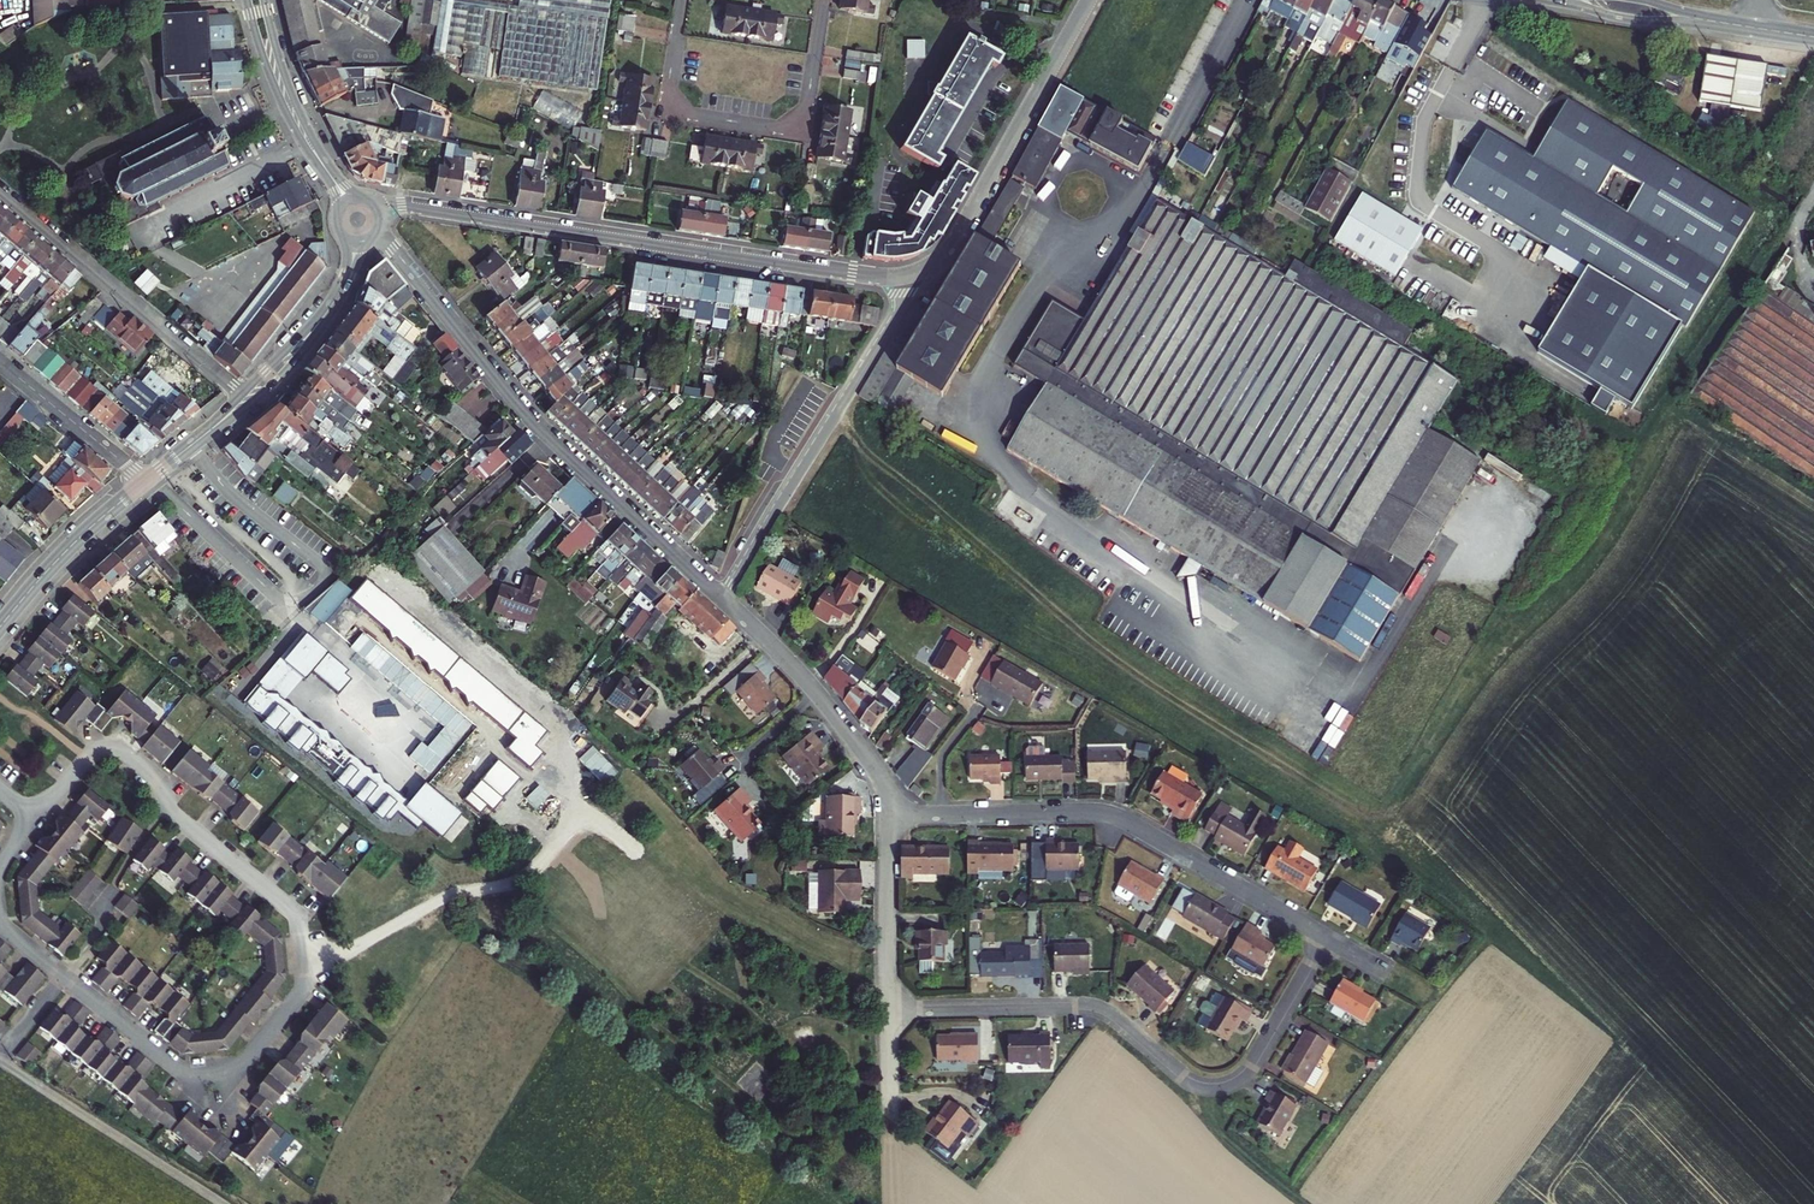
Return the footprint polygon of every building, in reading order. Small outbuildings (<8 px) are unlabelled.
[(131,5),(131,0),(32,0),(34,27),(40,22),(82,7),(131,5)] [(298,64),(302,75),(338,72),(334,65),(318,66),(311,35),(315,34),(307,0),(282,0),(298,64)] [(390,46),(395,36),(359,14),(337,0),(313,0),(390,46)] [(359,14),(365,0),(337,0),(359,14)] [(392,0),(365,0),(359,14),(395,36),(403,25),(384,14),(389,5),(391,5),(392,0)] [(418,50),(422,25),(426,0),(413,0),(407,43),(418,50)] [(422,25),(438,27),(441,3),(440,2),(430,1),(426,0),(422,25)] [(438,27),(449,29),(452,4),(488,11),(483,48),(478,48),(477,54),(450,48),(452,43),(447,43),(445,54),(465,56),(463,73),(497,78),(507,13),(510,13),(500,76),(598,90),(611,0),(520,0),(519,7),(469,0),(453,0),(452,2),(441,0),(440,2),(441,3),(438,27)] [(868,0),(842,0),(840,8),(874,14),(875,6),(867,4),(868,0)] [(1272,0),(1269,0),(1260,15),(1265,17),(1268,10),(1271,12),(1274,7),(1293,18),(1303,0),(1274,0),(1273,1),(1272,0)] [(1293,18),(1287,29),(1295,34),(1290,43),(1294,46),(1318,0),(1303,0),(1293,18)] [(1294,46),(1291,51),(1297,54),(1306,37),(1316,42),(1326,25),(1339,0),(1318,0),(1294,46)] [(1340,0),(1339,0),(1326,25),(1341,34),(1357,4),(1351,0),(1346,0),(1345,2),(1340,0)] [(1341,34),(1333,49),(1339,53),(1346,39),(1361,47),(1362,45),(1382,8),(1367,0),(1360,0),(1357,4),(1341,34)] [(452,4),(449,29),(447,43),(452,43),(450,48),(477,54),(478,48),(483,48),(488,11),(452,4)] [(1383,5),(1382,8),(1362,45),(1371,50),(1389,59),(1410,20),(1383,5)] [(748,37),(752,12),(717,7),(716,14),(723,15),(720,33),(748,37)] [(1287,29),(1293,18),(1274,7),(1271,12),(1268,10),(1265,17),(1287,29)] [(782,16),(752,12),(748,37),(771,41),(774,22),(781,24),(782,16)] [(233,51),(231,15),(167,19),(166,16),(157,17),(161,78),(160,78),(161,100),(212,97),(211,92),(237,90),(241,88),(239,51),(233,51)] [(619,15),(618,24),(633,26),(634,17),(619,15)] [(1416,23),(1410,20),(1389,59),(1387,64),(1404,74),(1406,70),(1414,74),(1432,41),(1424,37),(1427,32),(1423,30),(1416,30),(1415,26),(1416,23)] [(1415,26),(1416,30),(1423,30),(1427,32),(1428,30),(1416,23),(1415,26)] [(632,33),(633,26),(618,24),(617,31),(632,33)] [(631,35),(624,34),(622,41),(629,42),(631,35)] [(932,155),(988,67),(996,72),(1002,62),(969,40),(940,85),(932,98),(900,148),(934,169),(940,160),(932,155)] [(910,41),(909,59),(926,60),(927,42),(910,41)] [(849,50),(847,59),(863,62),(864,52),(849,50)] [(884,55),(864,52),(863,62),(883,65),(884,55)] [(1699,108),(1729,113),(1740,68),(1706,62),(1699,108)] [(1768,72),(1740,68),(1729,113),(1761,118),(1767,80),(1768,72)] [(862,72),(847,70),(845,78),(861,81),(862,72)] [(339,82),(364,82),(363,71),(338,72),(302,75),(313,95),(339,82)] [(1787,76),(1768,72),(1767,80),(1786,83),(1787,76)] [(622,102),(647,106),(651,79),(619,74),(617,82),(625,83),(622,102)] [(313,95),(320,108),(355,91),(353,87),(364,87),(364,82),(339,82),(313,95)] [(932,98),(940,85),(930,85),(930,97),(932,98)] [(434,103),(395,87),(394,90),(434,106),(434,103)] [(407,113),(402,134),(404,135),(409,136),(441,143),(446,120),(431,117),(434,106),(394,90),(393,96),(397,103),(396,105),(398,110),(400,110),(401,112),(407,113)] [(532,110),(573,129),(582,109),(542,90),(532,110)] [(1017,172),(1013,179),(1038,192),(1068,136),(1140,176),(1158,143),(1063,91),(1017,172)] [(379,93),(357,95),(358,107),(380,106),(379,93)] [(619,120),(611,119),(610,127),(642,131),(647,106),(622,102),(619,120)] [(1535,161),(1488,134),(1454,192),(1554,251),(1591,272),(1585,284),(1542,356),(1627,405),(1642,414),(1758,216),(1569,104),(1535,161)] [(820,132),(846,136),(849,119),(856,120),(857,112),(825,107),(820,132)] [(402,134),(323,115),(344,157),(372,143),(383,148),(395,153),(400,155),(404,135),(402,134)] [(131,148),(88,168),(94,182),(99,180),(104,188),(107,187),(126,226),(160,209),(157,203),(230,167),(206,119),(134,153),(131,148)] [(580,141),(598,152),(601,133),(581,130),(580,141)] [(820,132),(816,158),(849,164),(850,156),(843,155),(846,136),(820,132)] [(409,136),(404,135),(400,155),(405,156),(409,136)] [(731,142),(696,137),(695,144),(703,145),(701,164),(727,168),(731,142)] [(637,155),(662,159),(665,143),(640,138),(637,155)] [(731,142),(727,168),(750,171),(753,152),(761,154),(762,146),(731,142)] [(400,155),(395,153),(393,168),(377,165),(374,157),(377,157),(383,148),(372,143),(344,157),(353,172),(355,175),(354,177),(360,181),(363,180),(367,183),(394,187),(400,155)] [(447,196),(455,145),(447,144),(443,169),(438,168),(434,193),(447,196)] [(460,159),(462,147),(455,145),(447,196),(459,197),(465,160),(460,159)] [(1216,159),(1190,145),(1183,157),(1179,164),(1205,179),(1216,159)] [(545,154),(538,153),(535,170),(528,209),(541,211),(545,185),(540,184),(545,154)] [(1183,157),(1179,155),(1130,237),(1134,240),(1157,202),(1179,164),(1183,157)] [(798,163),(797,163),(791,162),(788,178),(796,180),(798,163)] [(812,165),(805,163),(802,180),(809,181),(812,165)] [(972,179),(951,167),(939,187),(937,186),(903,242),(908,245),(913,248),(917,248),(923,249),(928,249),(934,242),(972,179)] [(88,185),(94,182),(88,168),(81,171),(88,185)] [(515,206),(528,209),(535,170),(521,168),(515,206)] [(576,216),(588,218),(594,182),(595,173),(583,171),(576,216)] [(1327,173),(1305,212),(1332,227),(1353,187),(1327,173)] [(269,201),(278,220),(308,205),(295,178),(249,201),(255,211),(266,206),(269,201)] [(600,220),(606,184),(594,182),(588,218),(600,220)] [(975,242),(874,409),(890,418),(912,382),(942,400),(1022,269),(990,250),(1026,190),(1012,182),(975,242)] [(922,258),(928,249),(923,249),(917,248),(913,248),(908,245),(903,242),(937,186),(933,184),(921,204),(909,224),(900,239),(904,267),(911,265),(915,263),(919,261),(922,258)] [(623,187),(613,185),(612,194),(621,195),(623,187)] [(1365,192),(1338,238),(1398,275),(1425,229),(1365,192)] [(921,204),(911,199),(900,218),(909,224),(921,204)] [(283,230),(319,212),(314,202),(308,205),(278,220),(283,230)] [(1286,280),(1251,259),(1227,245),(1211,235),(1196,226),(1183,218),(1157,202),(1134,240),(1084,324),(1055,306),(1016,369),(1044,387),(1005,453),(1358,661),(1418,565),(1479,465),(1427,433),(1457,384),(1404,351),(1413,336),(1308,270),(1299,288),(1286,280)] [(681,212),(678,232),(700,235),(705,204),(698,203),(696,214),(681,212)] [(711,205),(705,204),(700,235),(721,238),(724,219),(709,216),(711,205)] [(0,207),(0,226),(10,214),(1,206),(0,207)] [(19,222),(10,214),(0,226),(0,243),(19,222)] [(1215,227),(1200,217),(1196,226),(1211,235),(1215,227)] [(805,252),(810,221),(803,220),(802,231),(786,228),(783,248),(805,252)] [(826,223),(810,221),(805,252),(827,256),(831,236),(824,234),(826,223)] [(28,229),(19,222),(0,243),(0,262),(28,229)] [(1211,235),(1227,245),(1231,237),(1215,227),(1211,235)] [(8,271),(37,237),(28,229),(0,262),(0,265),(8,271)] [(24,272),(47,245),(37,237),(8,271),(4,277),(13,284),(24,272)] [(904,267),(900,239),(892,242),(872,237),(867,241),(864,263),(886,267),(894,267),(904,267)] [(285,275),(272,293),(293,310),(326,268),(324,243),(310,243),(304,251),(288,239),(280,250),(284,253),(278,260),(282,264),(280,266),(288,272),(285,275)] [(531,257),(534,240),(525,239),(523,256),(531,257)] [(847,259),(849,243),(850,241),(841,239),(838,258),(847,259)] [(543,260),(546,242),(537,241),(534,258),(543,260)] [(33,280),(41,270),(56,253),(47,245),(24,272),(28,276),(16,290),(21,294),(33,280)] [(573,266),(571,276),(578,277),(583,248),(561,245),(558,264),(573,266)] [(603,270),(605,251),(583,248),(578,277),(584,278),(586,268),(603,270)] [(1591,272),(1554,251),(1547,262),(1585,284),(1591,272)] [(43,288),(66,261),(56,253),(41,270),(33,280),(21,294),(28,300),(40,286),(43,288)] [(518,291),(530,281),(526,275),(520,281),(514,275),(513,277),(495,256),(485,264),(486,265),(510,295),(517,289),(518,291)] [(52,286),(57,290),(75,269),(66,261),(43,288),(41,290),(45,294),(52,286)] [(1691,402),(1716,419),(1714,424),(1718,427),(1721,422),(1813,486),(1813,329),(1778,305),(1785,294),(1779,290),(1787,278),(1785,277),(1793,266),(1785,261),(1691,402)] [(369,276),(366,291),(397,317),(413,296),(386,262),(369,276)] [(1299,288),(1308,270),(1296,263),(1286,280),(1299,288)] [(485,264),(476,272),(501,302),(510,295),(486,265),(485,264)] [(635,266),(631,288),(628,305),(626,313),(644,316),(646,306),(646,302),(652,269),(635,266)] [(51,297),(58,303),(83,275),(75,269),(57,290),(51,297)] [(277,269),(221,341),(229,348),(272,293),(285,275),(277,269)] [(669,272),(652,269),(646,302),(646,306),(663,309),(669,272)] [(211,275),(209,270),(175,286),(179,290),(211,275)] [(682,301),(687,275),(669,272),(664,306),(663,309),(680,312),(682,301)] [(687,275),(682,301),(680,312),(698,315),(700,304),(705,278),(687,275)] [(715,317),(721,281),(705,278),(700,304),(698,315),(697,322),(714,325),(714,322),(715,317)] [(714,322),(731,324),(733,309),(738,284),(721,281),(715,317),(714,322)] [(151,298),(161,293),(156,282),(136,292),(146,300),(151,298)] [(749,312),(754,286),(738,284),(733,309),(749,312)] [(749,312),(766,315),(770,289),(754,286),(749,312)] [(766,315),(764,329),(781,332),(781,327),(787,292),(770,289),(766,315)] [(161,293),(151,298),(155,308),(171,300),(167,290),(161,293)] [(397,338),(388,349),(386,351),(394,358),(403,365),(414,351),(411,348),(421,335),(397,317),(366,291),(356,306),(397,338)] [(816,296),(787,292),(781,327),(789,328),(791,318),(810,322),(816,296)] [(229,348),(249,365),(293,310),(272,293),(229,348)] [(1785,294),(1778,305),(1813,329),(1813,313),(1785,294)] [(809,331),(810,331),(828,334),(829,324),(833,299),(816,296),(810,322),(809,331)] [(96,298),(83,308),(94,317),(104,305),(96,298)] [(500,341),(527,319),(538,310),(540,309),(531,298),(519,309),(492,331),(500,341)] [(829,324),(878,332),(881,312),(854,308),(855,303),(833,299),(829,324)] [(507,310),(502,304),(488,316),(483,320),(492,331),(519,309),(515,304),(507,310)] [(915,304),(855,399),(870,409),(884,387),(930,314),(915,304)] [(95,317),(101,323),(111,310),(106,306),(95,317)] [(388,349),(397,338),(356,306),(333,336),(354,353),(369,334),(388,349)] [(107,328),(117,316),(111,310),(101,323),(107,328)] [(527,319),(500,341),(509,352),(546,322),(547,321),(538,310),(527,319)] [(39,312),(26,327),(34,332),(46,318),(39,312)] [(749,312),(747,326),(764,329),(766,315),(749,312)] [(129,323),(119,314),(117,316),(107,328),(106,329),(137,355),(154,335),(133,318),(129,323)] [(209,332),(214,326),(206,320),(202,325),(209,332)] [(8,328),(0,321),(0,338),(8,328)] [(554,332),(546,322),(509,352),(517,362),(554,332)] [(8,328),(0,338),(0,343),(8,349),(19,335),(9,327),(8,328)] [(34,332),(26,327),(19,335),(8,349),(15,355),(23,362),(41,343),(38,340),(40,338),(34,332)] [(249,365),(229,348),(221,341),(209,332),(204,338),(209,343),(218,351),(214,357),(239,378),(249,365)] [(563,343),(554,332),(517,362),(526,373),(563,343)] [(333,336),(323,348),(345,365),(372,386),(382,374),(354,353),(333,336)] [(442,364),(457,351),(445,337),(434,346),(443,360),(441,362),(442,364)] [(565,341),(563,343),(526,373),(535,383),(573,352),(565,341)] [(32,369),(50,350),(41,343),(23,362),(32,369)] [(218,351),(209,343),(204,348),(214,357),(218,351)] [(345,365),(323,348),(314,360),(363,398),(365,400),(370,393),(365,390),(367,388),(348,373),(346,375),(340,371),(345,365)] [(42,377),(50,383),(66,364),(50,350),(32,369),(42,377)] [(451,384),(469,367),(457,351),(442,364),(437,368),(451,384)] [(582,363),(573,352),(535,383),(544,394),(571,372),(582,363)] [(382,375),(391,381),(402,366),(403,365),(394,358),(382,375)] [(304,372),(310,377),(340,400),(355,412),(365,400),(363,398),(314,360),(304,372)] [(80,376),(66,364),(50,383),(58,390),(64,395),(80,376)] [(411,373),(402,366),(391,381),(399,388),(411,373)] [(457,391),(475,374),(469,367),(451,384),(457,391)] [(577,381),(571,372),(544,394),(553,406),(569,390),(577,381)] [(161,399),(186,421),(198,411),(152,373),(147,378),(154,384),(152,385),(164,395),(161,399)] [(72,402),(80,408),(95,390),(80,376),(64,395),(72,402)] [(303,387),(339,415),(347,422),(349,422),(356,412),(355,412),(310,377),(303,387)] [(149,389),(161,399),(164,395),(152,385),(149,389)] [(347,422),(339,415),(303,387),(296,397),(351,440),(354,436),(344,428),(349,422),(347,422)] [(105,389),(101,394),(105,398),(109,393),(105,389)] [(186,421),(161,399),(149,389),(146,392),(143,389),(140,392),(143,396),(139,400),(174,431),(186,421)] [(95,390),(80,408),(85,412),(89,415),(105,398),(101,394),(95,390)] [(569,390),(553,406),(546,414),(554,422),(570,405),(577,398),(569,390)] [(105,398),(112,404),(116,399),(109,393),(105,398)] [(174,431),(139,400),(135,404),(124,394),(118,400),(162,439),(174,431)] [(554,422),(562,430),(585,406),(589,403),(581,395),(577,398),(570,405),(554,422)] [(296,397),(284,413),(313,435),(319,426),(347,446),(351,441),(351,440),(296,397)] [(92,418),(96,421),(112,404),(105,398),(89,415),(92,418)] [(365,400),(355,412),(362,416),(371,405),(365,400)] [(30,424),(39,413),(26,402),(18,412),(30,424)] [(562,430),(570,437),(586,421),(593,414),(597,410),(589,403),(585,406),(562,430)] [(112,404),(96,421),(100,425),(104,428),(119,410),(112,404)] [(1632,431),(1642,414),(1627,405),(1617,422),(1632,431)] [(487,433),(456,411),(449,406),(438,418),(473,446),(487,433)] [(334,488),(352,466),(313,435),(284,413),(276,407),(244,432),(249,436),(276,457),(282,461),(289,467),(306,481),(312,474),(314,472),(334,488)] [(120,442),(135,424),(119,410),(104,428),(111,434),(120,442)] [(593,414),(586,421),(570,437),(578,445),(594,428),(600,421),(605,418),(597,410),(593,414)] [(7,437),(5,435),(11,429),(13,430),(23,418),(17,413),(0,433),(0,445),(7,437)] [(605,418),(600,421),(594,428),(578,445),(587,453),(602,436),(609,429),(613,426),(605,418)] [(419,422),(409,433),(424,447),(435,435),(419,422)] [(157,443),(135,424),(120,442),(139,458),(157,443)] [(502,445),(512,436),(501,424),(485,439),(489,444),(473,459),(476,462),(480,467),(502,445)] [(587,453),(595,460),(610,443),(617,436),(621,433),(613,426),(609,429),(602,436),(587,453)] [(505,462),(510,467),(531,447),(519,433),(504,447),(502,445),(480,467),(479,467),(485,473),(496,463),(500,467),(505,462)] [(617,436),(610,443),(595,460),(603,468),(619,452),(626,444),(630,441),(621,433),(617,436)] [(276,457),(249,436),(237,450),(227,446),(220,451),(245,480),(252,486),(276,457)] [(626,444),(619,452),(603,468),(611,476),(633,451),(637,448),(630,441),(626,444)] [(63,455),(67,459),(99,486),(111,472),(74,442),(63,455)] [(619,484),(642,459),(645,456),(637,448),(633,451),(611,476),(619,484)] [(645,456),(642,459),(619,484),(627,491),(650,467),(653,463),(645,456)] [(86,487),(94,495),(102,488),(99,486),(67,459),(48,479),(55,485),(53,487),(71,503),(86,487)] [(468,471),(472,474),(479,467),(480,467),(476,462),(468,471)] [(653,463),(650,467),(627,491),(636,499),(658,475),(662,471),(653,463)] [(559,490),(534,468),(518,483),(544,508),(545,507),(553,497),(559,490)] [(662,471),(658,475),(636,499),(643,506),(659,490),(666,482),(670,478),(662,471)] [(322,483),(312,474),(306,481),(317,489),(322,483)] [(43,478),(35,485),(46,495),(51,490),(48,487),(50,484),(43,478)] [(666,482),(659,490),(643,506),(651,514),(667,497),(674,489),(678,485),(670,478),(666,482)] [(563,506),(564,508),(581,490),(569,480),(559,490),(553,497),(563,506)] [(458,483),(434,508),(444,518),(468,493),(458,483)] [(674,489),(667,497),(651,514),(660,522),(675,505),(683,497),(687,492),(679,484),(678,485),(674,489)] [(46,530),(64,511),(46,495),(35,485),(19,503),(46,530)] [(282,485),(270,500),(284,510),(295,496),(282,485)] [(568,510),(584,494),(581,490),(564,508),(568,510)] [(683,497),(675,505),(660,522),(668,529),(691,505),(695,500),(697,497),(689,490),(687,492),(683,497)] [(555,516),(562,522),(562,521),(570,513),(572,514),(587,497),(584,494),(568,510),(564,508),(555,516)] [(553,497),(545,507),(554,516),(563,506),(553,497)] [(578,527),(597,506),(587,497),(572,514),(568,518),(578,527)] [(695,500),(691,505),(668,529),(677,538),(697,516),(699,513),(704,508),(695,500)] [(597,506),(578,527),(570,536),(556,551),(567,562),(573,555),(577,559),(595,539),(602,545),(619,526),(598,505),(597,506)] [(555,516),(564,508),(563,506),(554,516),(555,516)] [(697,516),(677,538),(685,546),(713,516),(704,508),(699,513),(697,516)] [(11,510),(5,517),(19,530),(25,523),(11,510)] [(562,522),(563,523),(568,518),(572,514),(570,513),(562,521),(562,522)] [(175,538),(155,515),(137,531),(136,531),(159,558),(168,551),(164,546),(175,538)] [(11,526),(0,516),(0,540),(11,526)] [(559,527),(570,536),(578,527),(568,518),(563,523),(559,527)] [(595,554),(605,563),(629,535),(619,526),(602,545),(595,554)] [(431,528),(420,539),(426,546),(437,535),(431,528)] [(159,558),(136,531),(128,539),(153,566),(169,582),(176,577),(159,558)] [(445,603),(451,609),(452,609),(482,574),(438,535),(437,535),(426,546),(404,566),(445,603)] [(605,563),(615,572),(639,544),(629,535),(605,563)] [(135,582),(153,566),(128,539),(110,556),(126,573),(135,582)] [(5,585),(24,561),(0,541),(0,581),(5,585)] [(639,544),(615,572),(625,580),(648,553),(639,544)] [(648,553),(625,580),(617,589),(633,605),(635,603),(639,597),(632,592),(634,589),(658,561),(648,553)] [(714,573),(722,558),(714,555),(706,570),(714,573)] [(110,556),(92,573),(108,590),(126,573),(110,556)] [(658,561),(634,589),(632,592),(639,597),(635,603),(651,618),(655,614),(653,611),(680,582),(658,561)] [(800,586),(768,567),(755,590),(787,608),(800,586)] [(110,593),(108,590),(92,573),(79,586),(97,604),(110,593)] [(863,582),(849,574),(835,598),(825,593),(811,617),(827,626),(831,620),(839,624),(842,619),(849,623),(856,611),(849,607),(863,582)] [(369,576),(350,595),(349,596),(357,604),(373,589),(377,584),(369,576)] [(526,578),(522,588),(519,596),(499,589),(491,613),(502,617),(503,620),(511,623),(514,621),(530,626),(544,585),(526,578)] [(299,612),(317,629),(349,596),(350,595),(336,581),(299,612)] [(572,581),(565,589),(586,606),(592,599),(572,581)] [(644,627),(633,643),(645,651),(666,620),(663,618),(673,607),(717,647),(734,629),(680,582),(653,611),(655,614),(651,618),(644,627)] [(353,609),(372,627),(391,606),(373,589),(357,604),(353,609)] [(68,636),(80,622),(87,627),(97,614),(75,595),(64,609),(65,610),(54,624),(52,623),(30,651),(31,652),(20,666),(18,665),(7,679),(29,697),(41,683),(35,677),(46,664),(52,669),(75,641),(68,636)] [(592,602),(580,616),(593,628),(606,614),(592,602)] [(391,606),(372,627),(411,664),(415,659),(430,643),(391,606)] [(631,646),(633,643),(644,627),(637,622),(624,640),(631,646)] [(303,631),(257,686),(266,693),(277,693),(278,696),(287,703),(304,681),(286,665),(303,645),(301,643),(309,636),(303,631)] [(878,661),(885,651),(860,632),(853,641),(878,661)] [(948,647),(933,671),(955,683),(969,658),(967,657),(973,646),(952,634),(945,646),(948,647)] [(349,670),(309,636),(301,643),(303,645),(286,665),(304,681),(305,680),(303,678),(310,670),(339,695),(352,679),(346,674),(349,670)] [(415,659),(439,682),(447,689),(452,684),(445,675),(455,664),(432,642),(430,643),(415,659)] [(415,659),(411,664),(435,686),(439,682),(415,659)] [(460,659),(455,664),(469,677),(474,672),(460,659)] [(205,673),(203,676),(207,679),(214,671),(205,663),(200,668),(205,673)] [(822,683),(843,707),(862,683),(866,677),(855,668),(850,675),(836,664),(822,683)] [(1046,688),(1008,664),(994,688),(1031,711),(1046,688)] [(765,682),(758,674),(757,675),(749,666),(722,689),(729,698),(736,692),(756,717),(773,703),(760,686),(765,682)] [(629,690),(631,686),(622,679),(605,702),(623,716),(626,712),(638,721),(650,705),(646,703),(652,695),(640,687),(635,694),(629,690)] [(882,700),(862,683),(843,707),(860,728),(861,729),(882,700)] [(444,803),(423,785),(407,804),(404,799),(392,791),(387,785),(382,783),(378,773),(371,774),(369,768),(362,766),(355,758),(347,753),(336,740),(329,739),(325,730),(316,728),(308,719),(301,716),(293,706),(291,706),(287,703),(278,696),(277,693),(266,693),(257,686),(242,703),(262,720),(260,723),(274,735),(276,732),(288,742),(286,745),(297,755),(300,752),(336,782),(334,785),(342,792),(345,789),(354,797),(352,800),(360,807),(362,804),(373,813),(371,816),(379,823),(382,820),(387,824),(396,815),(416,832),(421,826),(436,839),(457,814),(444,803)] [(336,703),(379,742),(394,726),(349,688),(336,703)] [(890,690),(882,700),(861,729),(872,737),(902,698),(890,690)] [(124,717),(134,725),(135,734),(147,745),(145,748),(164,765),(182,744),(162,727),(159,731),(152,725),(159,717),(128,691),(109,714),(80,691),(58,719),(76,733),(87,719),(104,733),(115,719),(124,717)] [(919,747),(946,716),(934,707),(909,741),(919,747)] [(900,796),(903,798),(907,794),(937,756),(930,751),(952,720),(946,716),(919,747),(896,775),(899,787),(900,796)] [(474,726),(458,745),(480,762),(496,744),(474,726)] [(878,746),(884,751),(894,737),(887,732),(878,746)] [(822,750),(809,734),(781,758),(806,788),(827,771),(815,756),(822,750)] [(423,785),(444,803),(480,762),(458,745),(423,785)] [(175,773),(206,799),(208,796),(222,807),(236,819),(234,822),(246,832),(261,814),(210,771),(212,768),(193,751),(175,773)] [(698,792),(717,777),(722,772),(715,764),(709,769),(696,753),(679,768),(698,792)] [(1064,789),(1077,789),(1076,767),(1063,767),(1063,763),(1047,763),(1047,754),(1031,755),(1028,758),(1029,783),(1050,783),(1050,786),(1064,786),(1064,789)] [(1127,757),(1089,758),(1090,784),(1102,784),(1107,784),(1107,787),(1128,787),(1127,757)] [(1002,761),(972,761),(972,785),(992,785),(993,789),(1003,789),(1002,761)] [(717,777),(698,792),(707,802),(724,787),(717,777)] [(1204,802),(1166,780),(1153,801),(1176,815),(1174,818),(1172,821),(1187,830),(1204,802)] [(915,785),(911,790),(920,796),(924,792),(915,785)] [(61,864),(74,849),(86,833),(82,830),(94,815),(101,821),(113,807),(91,789),(67,818),(63,815),(38,846),(42,849),(20,876),(25,925),(64,956),(82,934),(68,923),(63,929),(42,912),(39,886),(58,862),(61,864)] [(750,806),(738,792),(714,814),(742,846),(759,830),(743,812),(750,806)] [(855,800),(832,799),(827,799),(827,839),(853,838),(853,816),(861,816),(860,800),(855,800)] [(1176,815),(1163,807),(1161,810),(1174,818),(1176,815)] [(1232,816),(1223,810),(1206,837),(1216,842),(1214,845),(1244,863),(1257,842),(1255,841),(1263,826),(1254,821),(1246,835),(1228,824),(1232,816)] [(145,831),(125,817),(110,840),(130,853),(145,831)] [(275,825),(260,844),(272,853),(274,850),(289,862),(303,874),(301,877),(331,902),(349,881),(329,864),(326,867),(275,825)] [(219,1034),(206,1035),(194,1036),(178,1023),(191,1006),(113,941),(99,958),(106,964),(107,969),(104,969),(94,981),(109,993),(119,982),(119,978),(123,978),(130,984),(137,991),(138,994),(135,995),(126,1006),(141,1019),(150,1007),(150,1005),(154,1005),(170,1017),(170,1020),(166,1021),(157,1032),(185,1055),(232,1051),(254,1023),(258,1026),(275,1004),(272,1001),(288,982),(283,934),(250,907),(248,909),(234,897),(235,895),(208,873),(207,875),(193,863),(194,861),(180,850),(174,857),(167,851),(169,849),(155,838),(137,859),(151,871),(154,866),(176,884),(181,878),(195,889),(190,895),(217,918),(222,911),(236,924),(232,929),(245,941),(250,935),(267,948),(269,973),(219,1034)] [(378,840),(374,844),(377,847),(414,871),(393,852),(378,840)] [(1055,840),(1046,841),(1046,843),(1031,843),(1031,874),(1046,874),(1046,870),(1079,870),(1079,846),(1056,846),(1055,840)] [(980,843),(967,843),(967,875),(981,875),(981,872),(1005,872),(1015,872),(1015,867),(1015,851),(1015,847),(980,847),(980,843)] [(950,847),(902,847),(901,880),(915,880),(915,875),(950,874),(950,847)] [(1306,899),(1318,878),(1299,867),(1305,856),(1293,849),(1287,860),(1278,855),(1266,876),(1306,899)] [(1154,877),(1130,863),(1117,885),(1118,886),(1114,893),(1115,896),(1125,902),(1128,901),(1133,894),(1149,904),(1163,880),(1155,875),(1154,877)] [(83,905),(98,886),(103,880),(90,869),(69,894),(83,905)] [(1005,872),(981,872),(981,875),(981,881),(1005,880),(1005,872)] [(862,874),(821,874),(821,878),(821,915),(821,916),(846,917),(846,901),(862,902),(862,874)] [(811,915),(821,915),(821,878),(811,878),(811,915)] [(1223,943),(1235,923),(1225,917),(1227,915),(1196,896),(1195,898),(1182,891),(1172,909),(1184,916),(1182,919),(1223,943)] [(1370,936),(1383,914),(1343,891),(1330,913),(1370,936)] [(141,906),(136,902),(127,895),(117,907),(131,919),(141,906)] [(1419,959),(1432,936),(1409,923),(1393,949),(1403,955),(1405,951),(1419,959)] [(1261,934),(1247,926),(1227,959),(1232,963),(1233,965),(1253,977),(1256,976),(1261,979),(1265,971),(1263,969),(1275,949),(1258,939),(1261,934)] [(983,976),(983,978),(1016,978),(1016,976),(1031,976),(1031,947),(1008,947),(1008,954),(983,954),(983,931),(972,931),(972,976),(983,976)] [(949,934),(918,934),(918,948),(921,947),(921,964),(922,964),(922,975),(935,974),(935,964),(946,964),(946,947),(949,947),(949,934)] [(6,994),(7,992),(24,1006),(47,978),(29,963),(16,978),(1,966),(0,962),(3,962),(13,950),(0,940),(0,989),(6,994)] [(1056,945),(1056,972),(1074,972),(1091,972),(1091,945),(1056,945)] [(1042,947),(1031,947),(1031,976),(1016,976),(1016,978),(1016,979),(1042,979),(1042,947)] [(1171,993),(1141,967),(1124,987),(1146,1006),(1144,1008),(1152,1015),(1171,993)] [(1353,989),(1341,983),(1328,1006),(1361,1026),(1373,1006),(1350,993),(1353,989)] [(1201,1027),(1208,1031),(1229,1043),(1242,1021),(1248,1024),(1253,1015),(1237,1006),(1219,995),(1213,1006),(1210,1004),(1206,1005),(1203,1011),(1204,1015),(1207,1016),(1201,1027)] [(123,1040),(108,1027),(98,1039),(98,1043),(95,1043),(79,1030),(79,1027),(82,1026),(92,1014),(77,1002),(67,1013),(67,1017),(63,1017),(55,1011),(42,1028),(104,1079),(117,1062),(110,1056),(109,1052),(113,1052),(123,1040)] [(1239,1004),(1237,1006),(1253,1015),(1254,1012),(1239,1004)] [(186,1119),(149,1089),(141,1083),(141,1078),(145,1078),(154,1067),(139,1054),(130,1064),(130,1068),(125,1069),(117,1062),(104,1079),(103,1079),(135,1106),(133,1108),(156,1126),(159,1123),(205,1160),(212,1152),(226,1163),(233,1155),(256,1174),(281,1142),(268,1131),(274,1124),(268,1118),(331,1042),(333,1044),(350,1024),(328,1006),(304,1037),(306,1040),(284,1068),(280,1065),(262,1088),(265,1091),(253,1106),(259,1111),(253,1119),(259,1124),(254,1129),(255,1139),(247,1148),(238,1148),(218,1132),(209,1133),(200,1126),(199,1117),(193,1111),(186,1119)] [(1377,1008),(1373,1006),(1361,1026),(1365,1028),(1377,1008)] [(954,1039),(937,1039),(937,1061),(977,1061),(977,1037),(954,1036),(954,1039)] [(1039,1038),(1008,1038),(1008,1066),(1040,1066),(1040,1070),(1051,1070),(1051,1036),(1039,1036),(1039,1038)] [(1325,1048),(1303,1036),(1280,1074),(1310,1092),(1320,1075),(1312,1070),(1325,1048)] [(42,1055),(28,1045),(23,1051),(16,1059),(31,1068),(37,1061),(42,1055)] [(1293,1109),(1268,1094),(1264,1102),(1268,1105),(1255,1126),(1276,1138),(1293,1109)] [(980,1122),(953,1100),(940,1117),(937,1115),(927,1128),(949,1146),(962,1130),(969,1136),(980,1122)]
